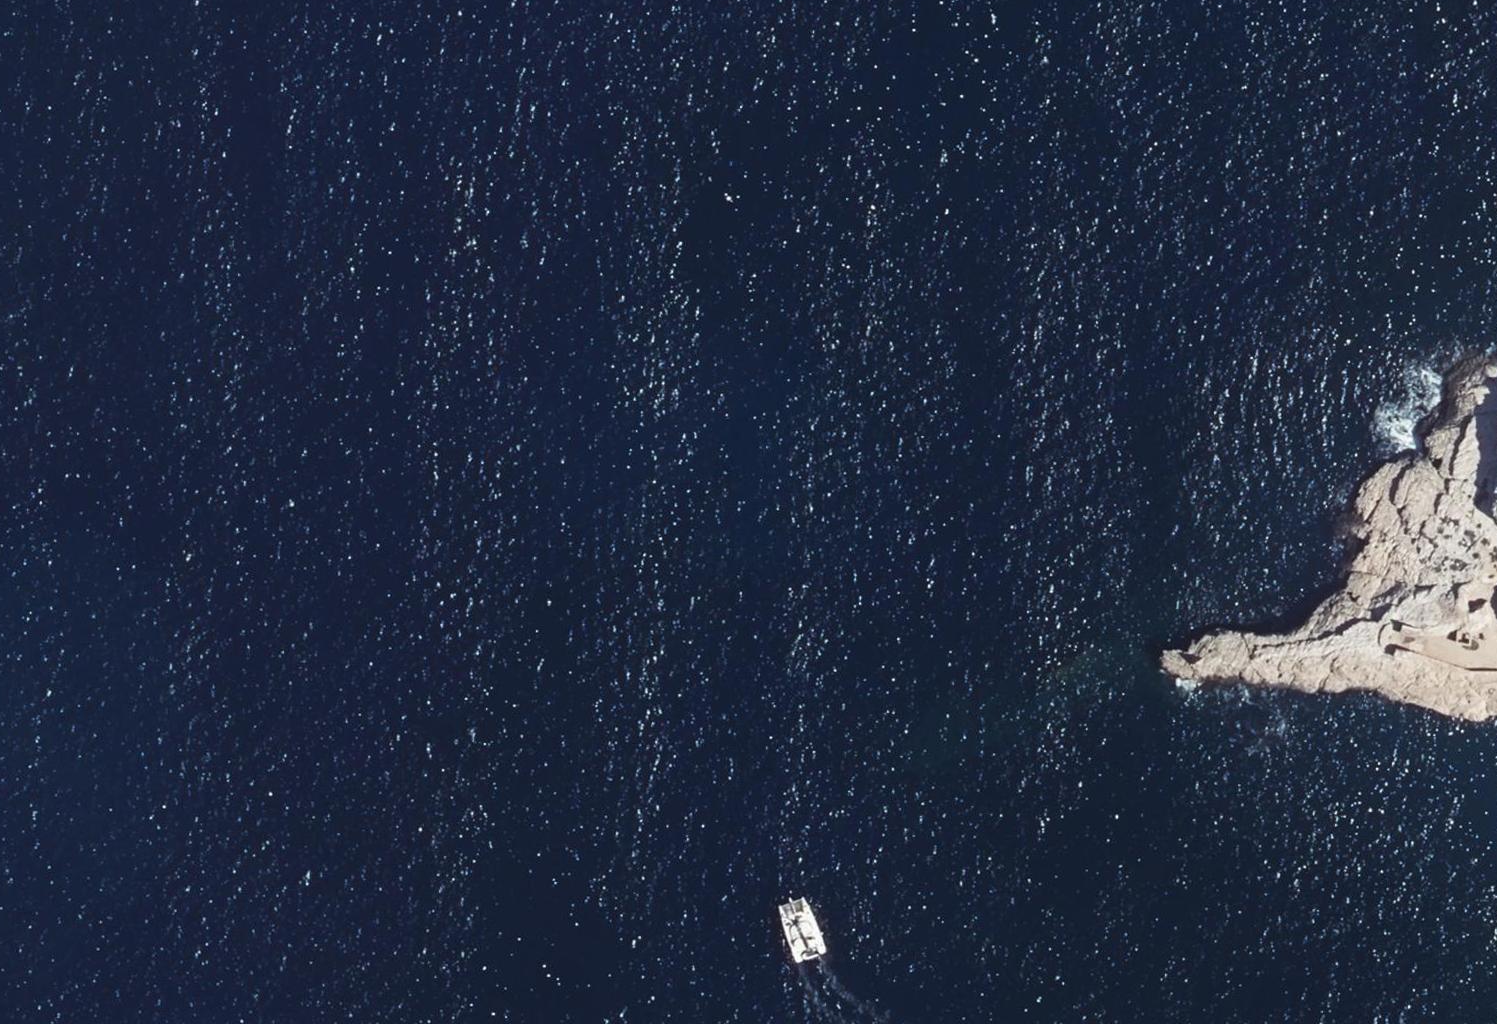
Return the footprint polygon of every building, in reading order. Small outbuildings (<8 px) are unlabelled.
[(1417,624),(1418,618),(1402,615),(1390,618),(1380,632),(1383,645),(1393,652),(1409,652),(1409,646),(1398,643),(1392,639),(1391,631),(1397,623),(1407,621),(1417,624)]
